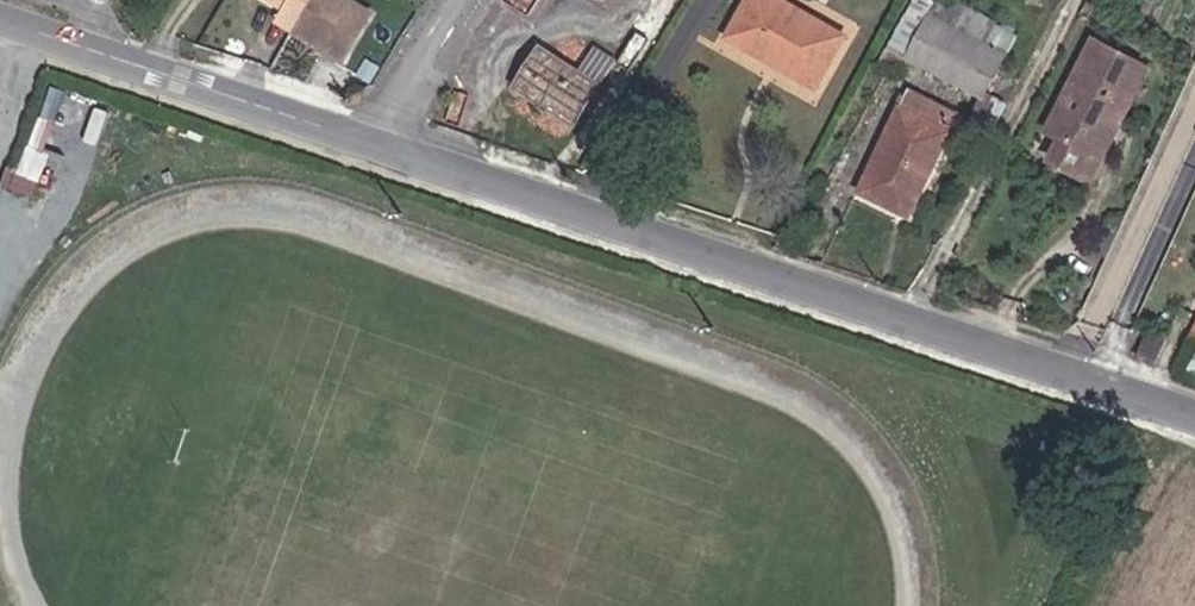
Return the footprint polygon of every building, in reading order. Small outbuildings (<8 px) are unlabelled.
[(295,27),(345,57),(373,11),(354,0),(281,0),(281,2),(286,5),(279,17),(295,27)] [(841,41),(769,0),(749,0),(727,37),(815,87),(841,41)] [(978,99),(1003,55),(987,45),(995,24),(948,0),(937,0),(904,59),(978,99)] [(1042,9),(1047,0),(1025,0),(1042,9)] [(1106,156),(1149,72),(1096,47),(1052,134),(1062,141),(1050,164),(1098,190),(1114,160),(1106,156)] [(573,127),(599,85),(588,78),(542,49),(515,93),(573,127)] [(588,78),(599,85),(606,89),(620,67),(601,55),(588,78)] [(1157,76),(1149,72),(1106,156),(1114,160),(1157,76)] [(903,116),(944,135),(953,117),(912,96),(903,116)] [(908,215),(944,135),(903,116),(896,113),(859,194),(908,215)] [(33,196),(41,173),(0,160),(0,184),(33,196)] [(1141,335),(1131,361),(1150,368),(1160,341),(1141,335)]
